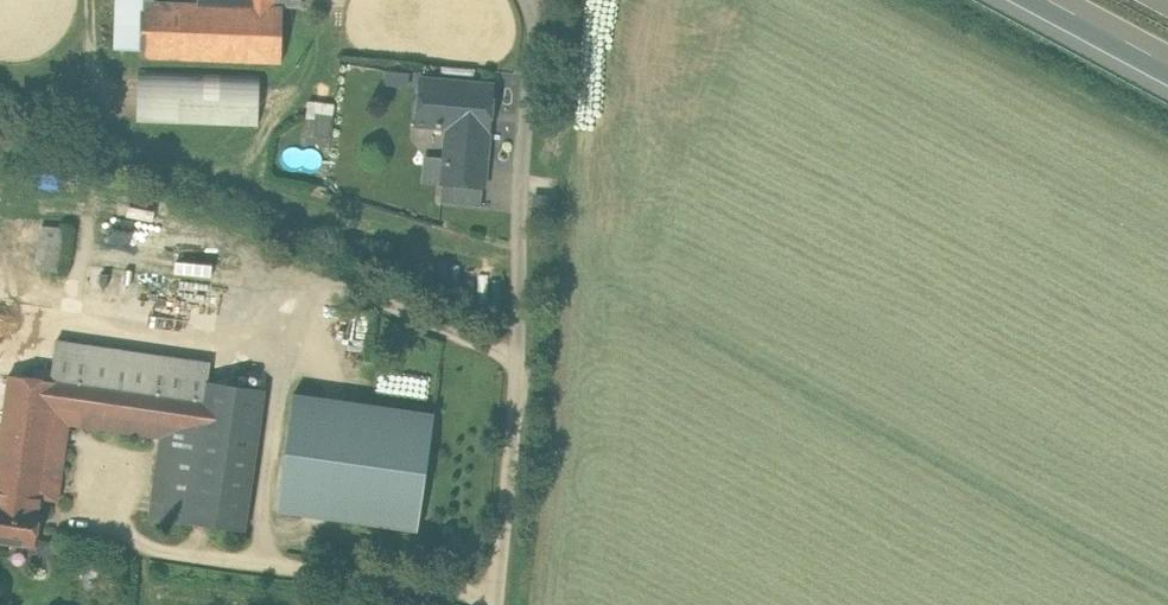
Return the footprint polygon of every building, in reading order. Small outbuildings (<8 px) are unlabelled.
[(155,1),(155,0),(118,0),(116,48),(141,49),(140,56),(281,62),(283,6),(274,6),(274,0),(198,0),(198,3),(155,1)] [(259,123),(260,73),(137,70),(135,120),(259,123)] [(493,84),(422,78),(417,124),(453,127),(450,159),(445,159),(443,182),(484,185),(493,84)] [(334,135),(335,101),(309,100),(309,115),(316,115),(315,134),(334,135)] [(64,228),(43,225),(38,268),(59,270),(64,228)] [(210,361),(57,339),(51,380),(204,402),(207,380),(210,361)] [(10,374),(0,441),(0,503),(40,509),(42,497),(58,500),(69,423),(163,437),(152,516),(186,521),(204,402),(51,380),(10,374)] [(266,389),(207,380),(204,402),(186,521),(245,530),(266,389)] [(433,414),(296,395),(279,510),(417,529),(433,414)] [(0,503),(0,539),(1,539),(1,541),(21,544),(21,542),(36,544),(41,509),(40,509),(0,503)]
